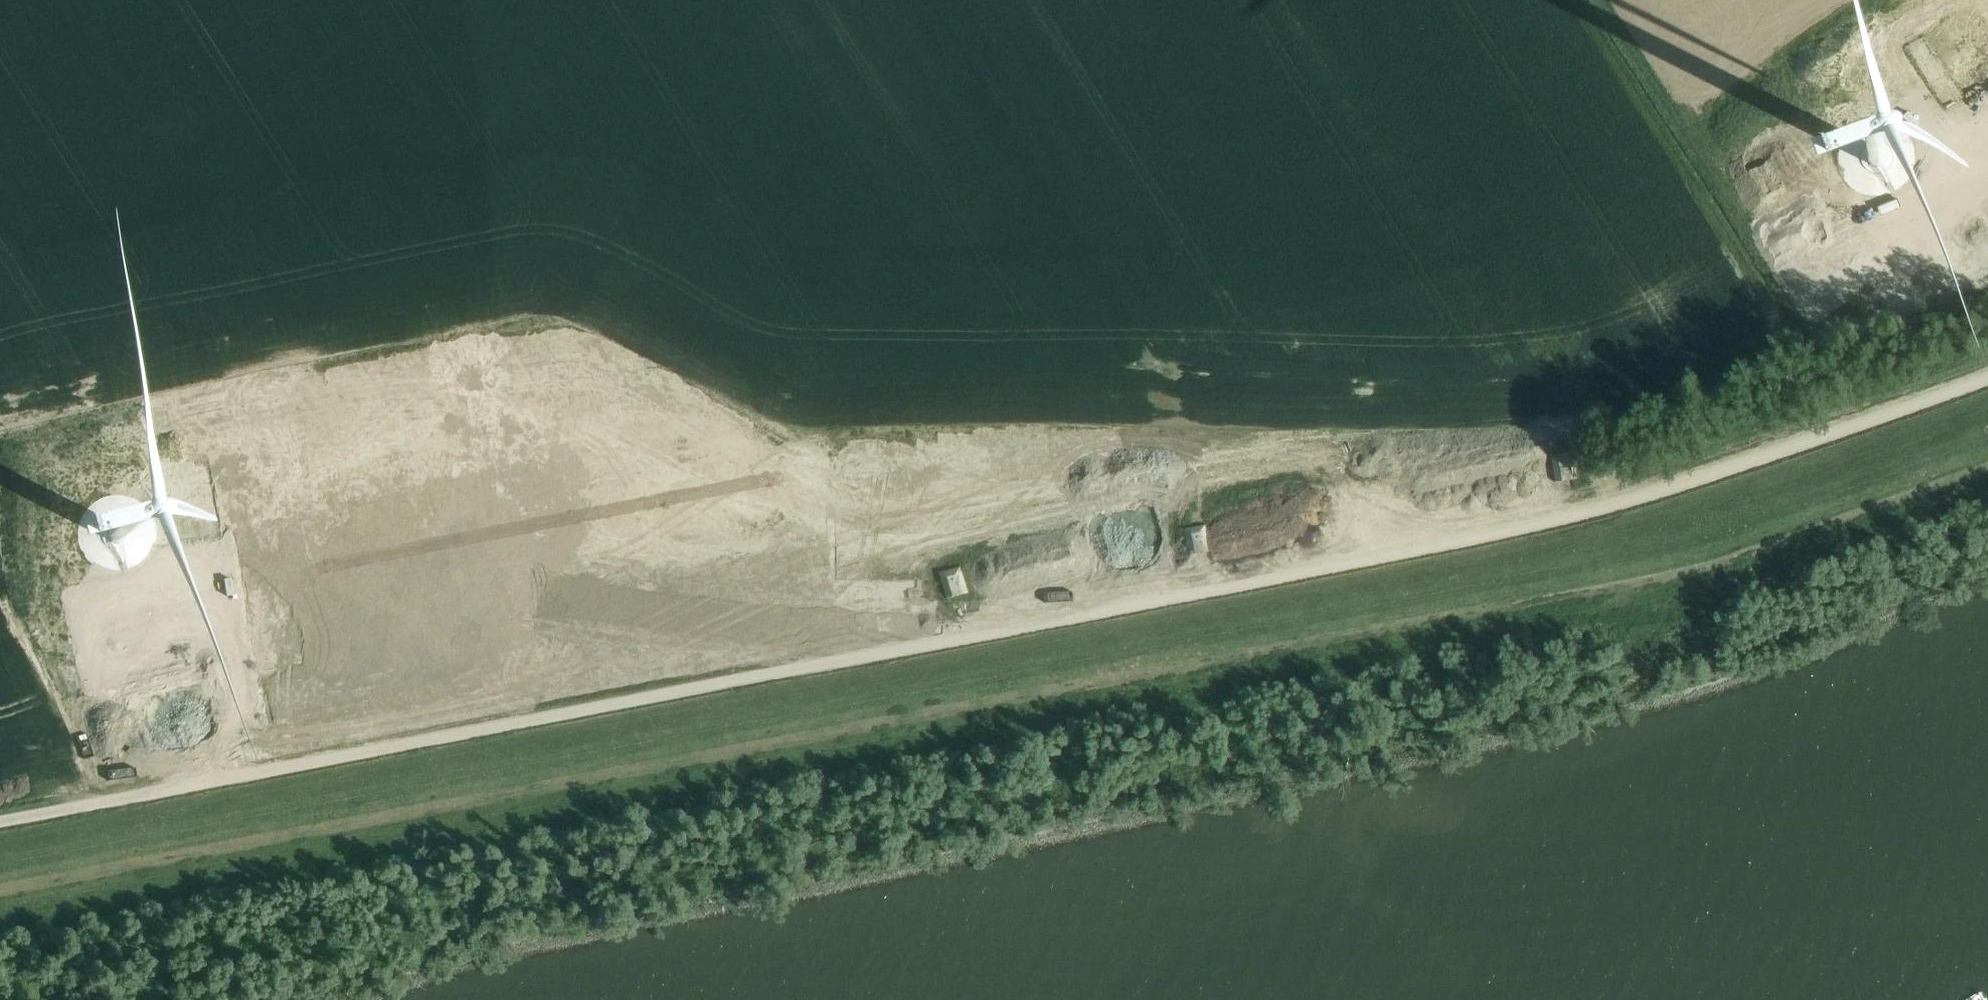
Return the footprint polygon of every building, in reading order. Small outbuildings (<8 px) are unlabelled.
[(1862,152),(1862,157),(1862,162),(1865,166),(1868,170),(1872,172),(1877,172),(1882,172),(1886,170),(1889,166),(1892,162),(1892,157),(1892,152),(1889,148),(1886,145),(1882,143),(1877,142),(1872,143),(1868,145),(1865,148),(1862,152)] [(1575,449),(1553,454),(1558,484),(1581,479),(1575,449)] [(102,528),(102,533),(102,538),(105,542),(108,546),(112,548),(117,548),(122,548),(126,546),(129,542),(131,538),(132,533),(132,528),(129,524),(126,521),(122,519),(117,518),(112,519),(108,521),(105,524),(102,528)] [(1207,525),(1185,529),(1190,559),(1213,555),(1207,525)] [(961,566),(939,571),(946,601),(969,595),(961,566)]
